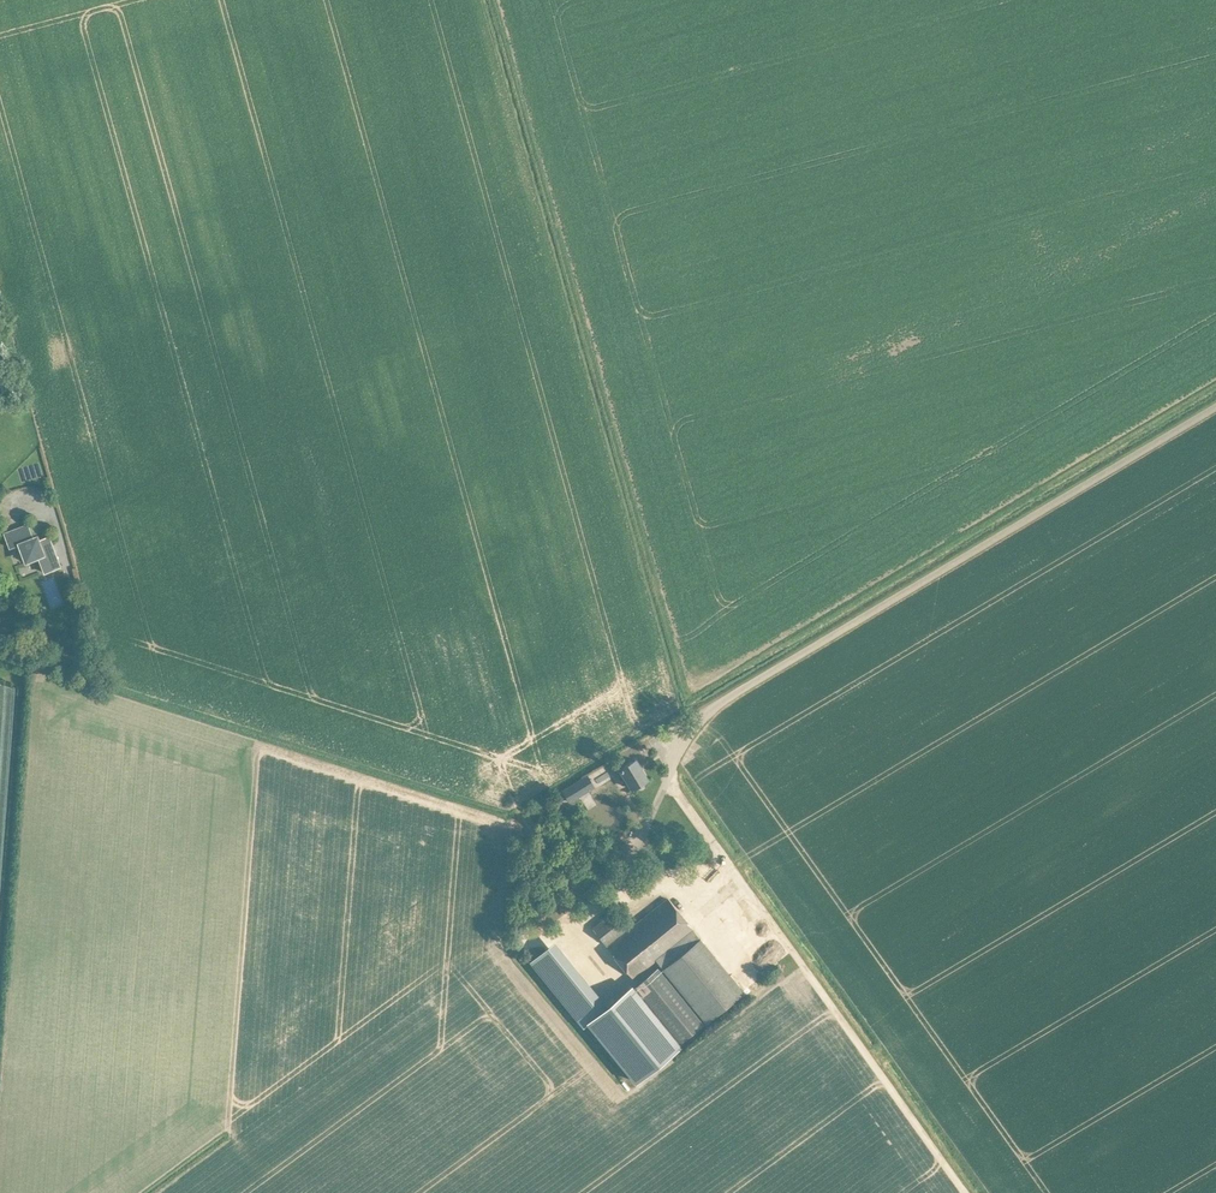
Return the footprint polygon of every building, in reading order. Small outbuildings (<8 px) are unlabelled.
[(28,524),(4,533),(10,548),(19,545),(25,563),(38,558),(44,573),(61,567),(50,536),(40,540),(38,535),(32,537),(28,524)] [(648,779),(635,760),(624,767),(620,761),(611,767),(617,777),(622,773),(632,789),(648,779)] [(583,778),(563,791),(570,802),(590,790),(583,778)] [(596,789),(608,785),(607,780),(595,784),(596,789)] [(593,928),(600,938),(631,979),(656,960),(706,1022),(743,991),(669,900),(625,932),(612,914),(593,928)] [(658,967),(632,987),(679,1044),(703,1023),(658,967)] [(607,1007),(587,1023),(634,1081),(679,1044),(632,987),(607,1007)]
